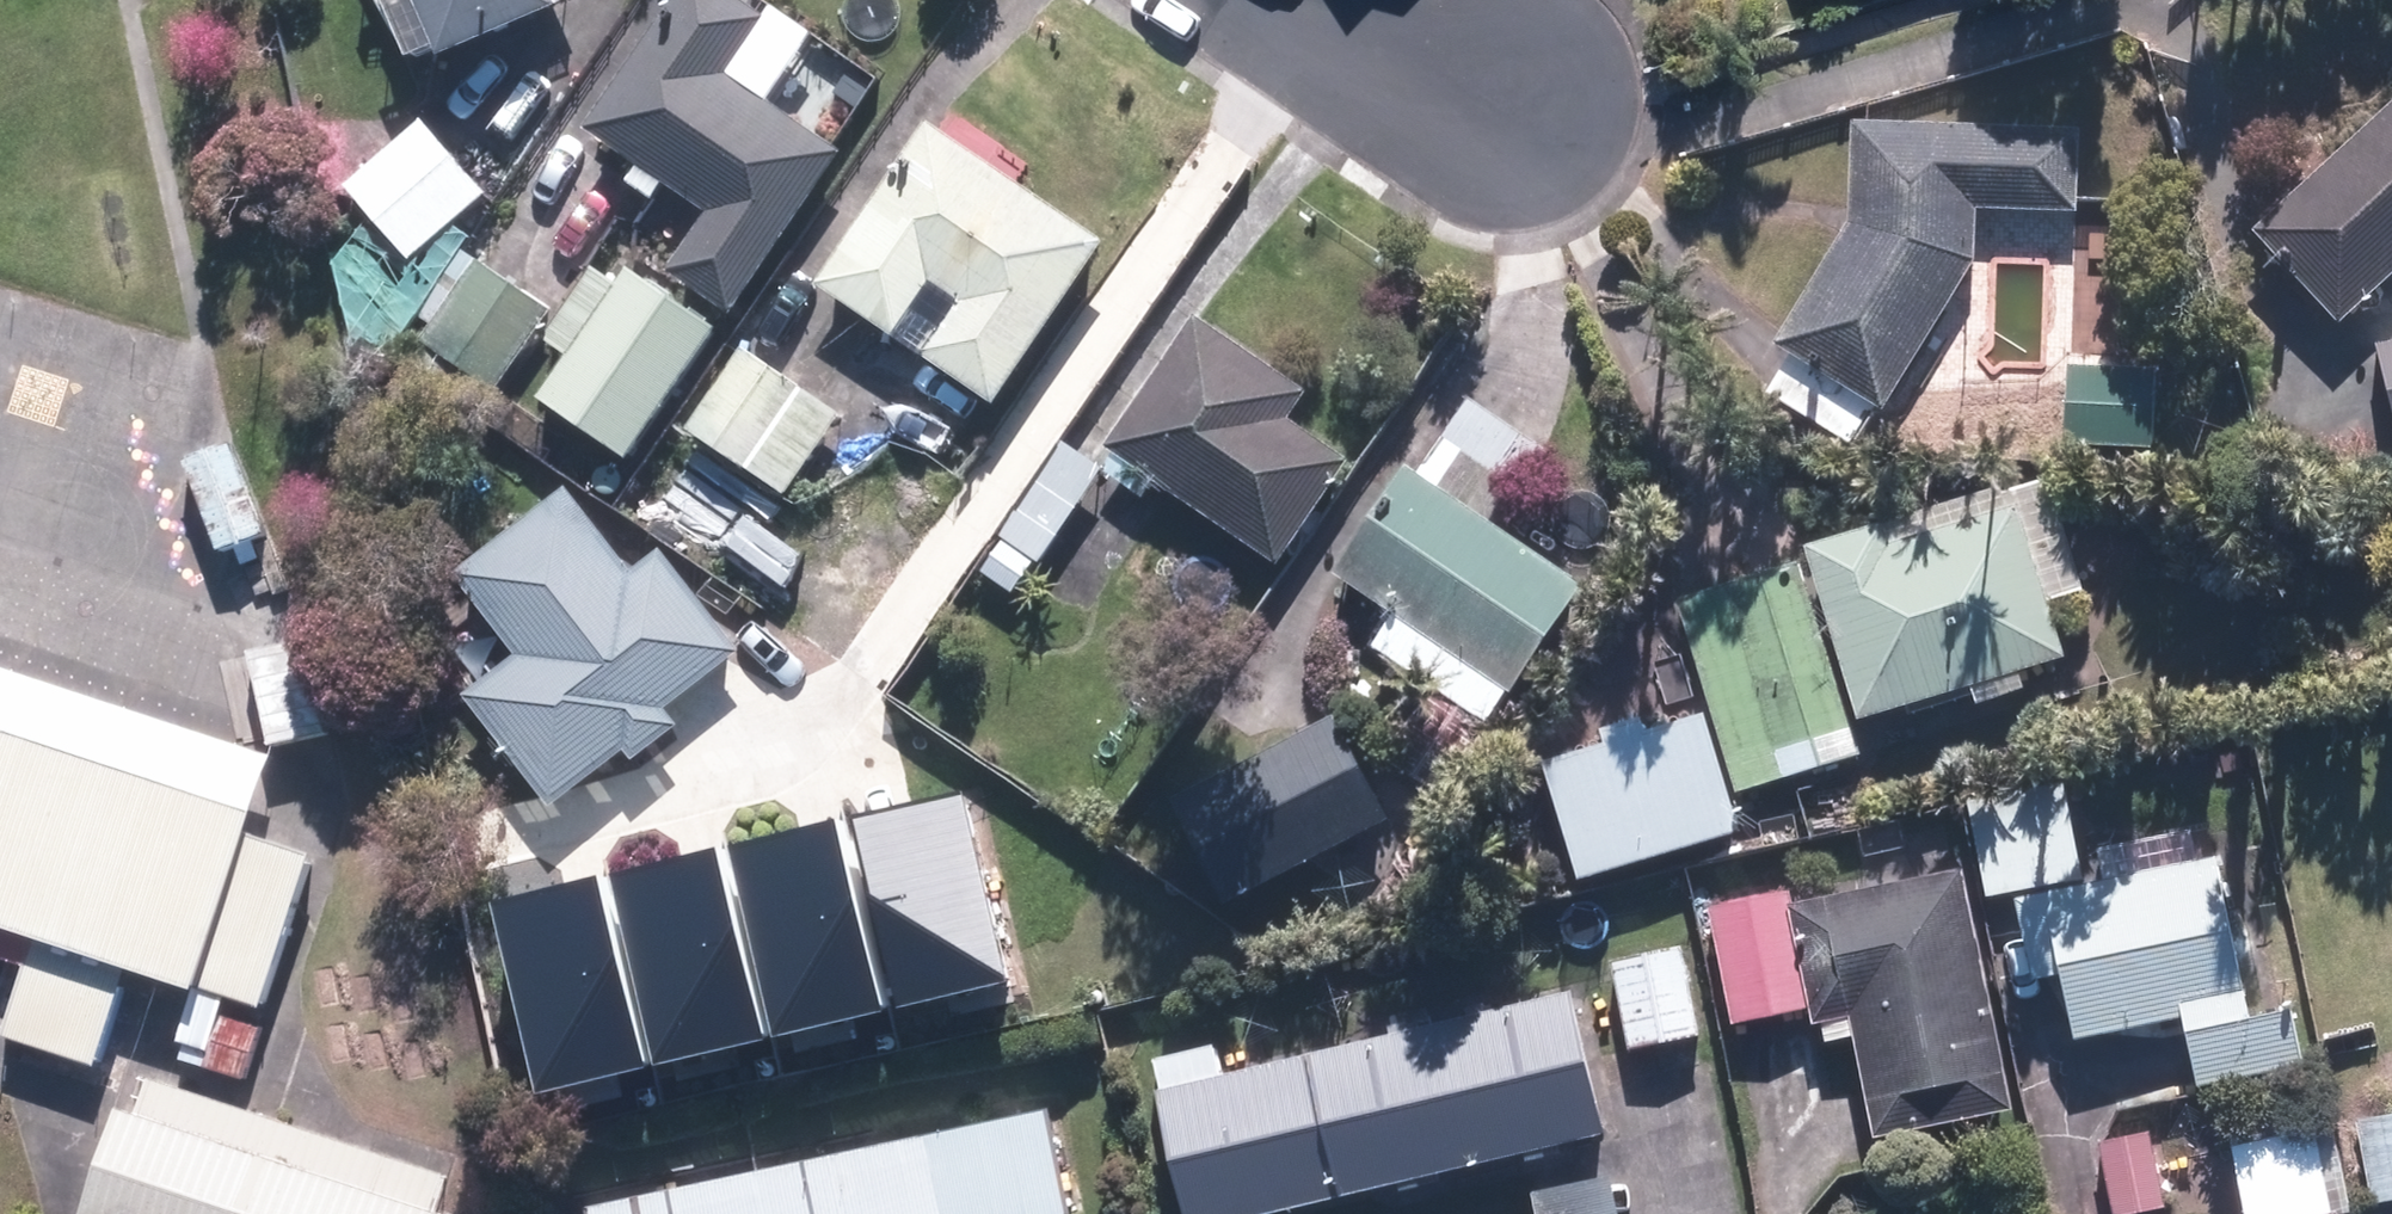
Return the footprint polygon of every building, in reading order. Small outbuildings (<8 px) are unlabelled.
[(462,55),(578,7),(576,0),(440,0),(462,55)] [(759,0),(687,0),(600,129),(720,210),(680,270),(742,312),(853,148),(740,72),(779,14),(759,0)] [(2260,229),(2342,323),(2391,279),(2391,114),(2260,229)] [(496,190),(431,119),(355,187),(420,258),(496,190)] [(1120,241),(939,120),(828,284),(1009,406),(1120,241)] [(1865,121),(1862,219),(1785,346),(1900,409),(1980,264),(1987,206),(2083,210),(2086,129),(1865,121)] [(560,310),(472,250),(425,317),(439,326),(430,339),(504,390),(560,310)] [(642,458),(730,328),(640,268),(632,281),(607,264),(556,339),(581,356),(553,398),(642,458)] [(1205,312),(1114,447),(1291,566),(1361,464),(1297,421),(1319,389),(1205,312)] [(2384,344),(2391,380),(2391,342),(2384,344)] [(848,414),(749,348),(695,428),(794,494),(848,414)] [(2166,367),(2072,362),(2067,444),(2161,449),(2166,367)] [(1556,450),(1478,397),(1428,471),(1505,523),(1556,450)] [(1499,724),(1595,585),(1505,523),(1428,471),(1417,463),(1342,573),(1406,617),(1386,647),(1438,683),(1499,724)] [(638,570),(574,489),(469,570),(534,653),(477,697),(559,802),(634,743),(646,758),(689,725),(678,710),(748,655),(665,549),(638,570)] [(1872,719),(2077,657),(2030,502),(1903,541),(1896,520),(1818,544),(1872,719)] [(1744,790),(1869,752),(1811,561),(1686,599),(1744,790)] [(316,639),(260,650),(279,745),(336,733),(316,639)] [(0,662),(0,923),(38,935),(6,1035),(104,1066),(137,963),(270,1005),(321,848),(263,829),(288,753),(0,662)] [(1438,683),(1386,758),(1447,800),(1499,724),(1438,683)] [(1554,761),(1590,879),(1751,830),(1716,712),(1658,730),(1654,715),(1614,727),(1618,742),(1554,761)] [(1240,904),(1402,818),(1347,715),(1185,801),(1240,904)] [(2071,781),(1979,799),(1998,896),(2091,878),(2071,781)] [(961,792),(843,819),(888,1008),(1005,981),(961,792)] [(843,819),(727,846),(771,1036),(888,1008),(843,819)] [(771,1036),(727,846),(603,876),(648,1065),(771,1036)] [(2259,1016),(2228,856),(2028,895),(2044,979),(2068,974),(2082,1042),(2193,1021),(2206,1086),(2316,1065),(2304,1007),(2259,1016)] [(1885,1136),(2022,1108),(1971,868),(1799,904),(1821,1007),(1824,1023),(1860,1016),(1885,1136)] [(648,1065),(603,876),(490,902),(535,1091),(648,1065)] [(1796,889),(1717,906),(1742,1023),(1821,1007),(1799,904),(1796,889)] [(1689,946),(1621,960),(1638,1046),(1706,1033),(1689,946)] [(1167,1086),(1197,1213),(1262,1213),(1619,1132),(1586,990),(1167,1086)] [(127,1104),(89,1213),(459,1213),(443,1209),(455,1176),(159,1076),(147,1111),(127,1104)] [(1060,1107),(594,1207),(596,1213),(1083,1213),(1060,1107)] [(2364,1122),(2381,1202),(2391,1200),(2391,1116),(2364,1122)] [(2240,1145),(2255,1213),(2318,1213),(2339,1209),(2321,1127),(2240,1145)] [(2157,1130),(2106,1140),(2122,1213),(2141,1213),(2173,1207),(2157,1130)] [(1539,1189),(1544,1213),(1627,1213),(1617,1172),(1539,1189)]
